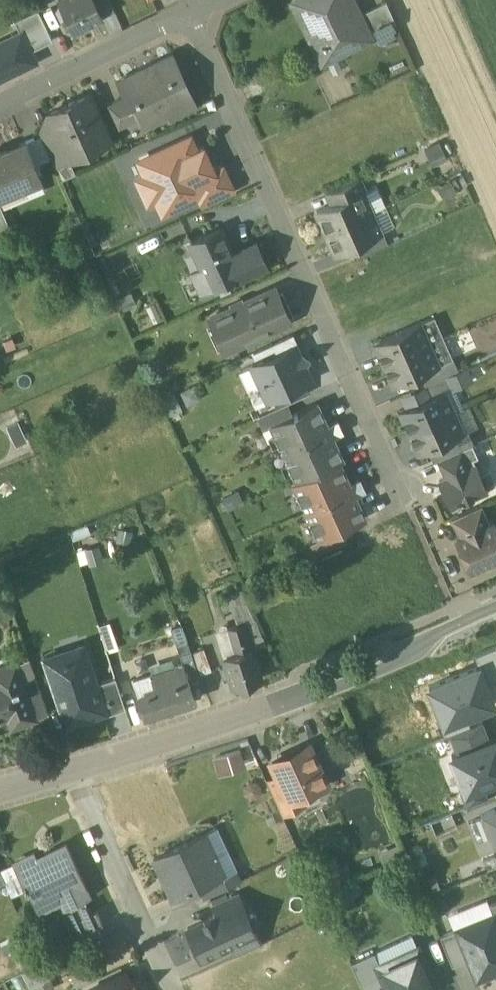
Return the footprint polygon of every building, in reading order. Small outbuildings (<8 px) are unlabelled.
[(61,3),(57,9),(62,18),(68,19),(74,32),(102,18),(102,17),(94,0),(59,0),(61,3)] [(102,17),(114,11),(110,0),(94,0),(102,17)] [(293,2),(321,60),(369,37),(358,14),(351,0),(296,0),(293,2)] [(386,0),(358,14),(369,37),(396,23),(386,0)] [(20,27),(30,49),(52,39),(38,10),(16,20),(20,27)] [(36,60),(30,49),(20,27),(0,37),(0,77),(36,60)] [(171,54),(117,79),(125,96),(128,103),(132,101),(139,117),(144,127),(194,104),(171,54)] [(89,94),(46,113),(51,126),(61,148),(68,145),(105,128),(89,94)] [(128,103),(125,96),(108,103),(119,126),(139,117),(132,101),(128,103)] [(61,148),(51,126),(39,131),(54,164),(72,156),(68,145),(61,148)] [(206,176),(189,138),(138,160),(161,213),(200,196),(212,190),(206,176)] [(1,151),(0,149),(0,188),(20,179),(23,185),(39,178),(24,141),(1,151)] [(204,205),(234,191),(223,168),(206,176),(212,190),(200,196),(204,205)] [(359,177),(326,191),(331,203),(361,190),(362,191),(365,190),(359,177)] [(7,203),(44,189),(41,183),(5,197),(7,203)] [(331,203),(316,210),(326,231),(370,211),(362,191),(361,190),(331,203)] [(0,197),(0,225),(12,220),(1,196),(0,197)] [(370,211),(326,231),(335,252),(350,245),(380,232),(379,231),(370,211)] [(221,227),(191,240),(210,282),(238,270),(240,268),(232,252),(221,227)] [(380,232),(350,245),(355,257),(388,242),(382,229),(379,231),(380,232)] [(255,241),(232,252),(240,268),(238,270),(240,275),(265,263),(255,241)] [(274,286),(216,313),(224,330),(228,328),(236,344),(289,319),(274,286)] [(434,315),(419,321),(429,342),(443,336),(434,315)] [(419,321),(374,341),(384,362),(429,342),(419,321)] [(452,357),(443,336),(429,342),(438,364),(452,357)] [(429,342),(384,362),(393,383),(438,364),(429,342)] [(288,347),(252,364),(259,379),(265,381),(271,395),(304,380),(309,377),(303,363),(306,357),(290,351),(288,347)] [(455,387),(475,377),(469,364),(448,374),(455,387)] [(446,374),(424,384),(429,395),(451,385),(446,374)] [(304,380),(271,395),(277,406),(288,401),(309,391),(304,380)] [(444,389),(399,409),(409,430),(453,410),(444,389)] [(164,395),(170,412),(183,407),(177,390),(164,395)] [(277,406),(258,415),(263,427),(272,423),(293,414),(292,412),(288,401),(277,406)] [(293,414),(272,423),(296,479),(340,459),(343,458),(333,434),(340,431),(335,420),(328,423),(318,401),(292,412),(293,414)] [(453,410),(409,430),(418,451),(427,447),(463,431),(453,410)] [(463,431),(427,447),(432,459),(438,457),(472,442),(473,441),(467,429),(463,431)] [(472,442),(438,457),(443,469),(472,456),(473,457),(478,455),(472,442)] [(472,456),(443,469),(446,476),(439,479),(450,504),(486,488),(485,486),(480,473),(473,457),(472,456)] [(296,479),(293,481),(318,536),(341,526),(342,527),(366,517),(355,493),(362,491),(356,479),(350,481),(340,459),(296,479)] [(489,469),(480,473),(485,486),(494,482),(489,469)] [(481,503),(450,517),(459,537),(490,523),(481,503)] [(456,538),(461,548),(460,549),(463,550),(465,554),(464,558),(465,558),(470,568),(495,556),(495,529),(493,522),(459,537),(456,538)] [(318,536),(310,539),(316,552),(347,538),(342,527),(341,526),(318,536)] [(254,617),(243,591),(239,593),(243,604),(232,608),(237,624),(243,622),(251,648),(252,647),(253,650),(265,646),(254,617)] [(239,593),(220,601),(224,612),(232,608),(243,604),(239,593)] [(237,624),(227,627),(227,629),(235,653),(251,648),(243,622),(237,624)] [(227,629),(221,631),(225,643),(220,645),(223,656),(235,653),(227,629)] [(44,657),(66,724),(106,712),(97,685),(84,645),(44,657)] [(486,683),(495,679),(495,646),(473,656),(477,667),(479,666),(486,683)] [(223,656),(223,657),(226,666),(220,667),(222,676),(228,674),(232,687),(262,677),(253,650),(252,647),(251,648),(235,653),(223,656)] [(203,648),(193,652),(200,673),(211,669),(203,648)] [(0,668),(0,720),(7,718),(11,728),(36,718),(16,662),(0,668)] [(183,664),(155,673),(160,687),(137,694),(143,715),(194,699),(187,678),(183,664)] [(466,715),(494,703),(486,683),(479,666),(477,667),(428,687),(443,722),(444,724),(466,715)] [(97,685),(106,712),(107,714),(126,708),(116,678),(97,685)] [(449,735),(471,726),(466,715),(444,724),(443,722),(438,725),(443,737),(449,735)] [(449,735),(457,753),(490,740),(483,721),(471,726),(449,735)] [(495,778),(495,738),(490,740),(457,753),(452,755),(466,790),(483,783),(495,778)] [(308,745),(272,762),(278,775),(289,797),(316,785),(321,786),(325,784),(327,780),(325,775),(320,773),(308,745)] [(216,761),(221,775),(246,767),(241,753),(216,761)] [(289,797),(278,775),(267,780),(282,813),(295,808),(289,797)] [(488,796),(483,783),(466,790),(461,792),(466,805),(488,796)] [(486,811),(495,837),(495,808),(486,811)] [(205,832),(154,855),(163,874),(166,872),(176,894),(199,884),(223,872),(205,832)] [(66,843),(36,857),(34,852),(13,862),(22,881),(22,882),(25,888),(28,887),(34,901),(57,890),(64,906),(84,897),(90,894),(66,843)] [(223,872),(199,884),(204,895),(229,884),(223,872)] [(237,891),(212,902),(217,914),(238,904),(239,906),(243,904),(237,891)] [(84,897),(64,906),(71,920),(90,911),(84,897)] [(217,914),(187,928),(201,957),(231,943),(252,933),(251,931),(239,906),(238,904),(217,914)] [(90,911),(71,920),(77,933),(96,924),(102,921),(96,908),(90,911)] [(457,928),(469,957),(478,978),(495,970),(495,920),(493,914),(457,928)] [(96,924),(77,933),(82,944),(86,942),(101,935),(96,924)] [(453,964),(469,957),(457,928),(441,935),(453,964)] [(252,933),(231,943),(236,954),(261,942),(255,929),(251,931),(252,933)] [(101,935),(86,942),(92,955),(107,948),(101,935)] [(379,965),(390,989),(430,989),(437,987),(419,947),(379,965)] [(373,952),(351,962),(364,989),(390,989),(373,952)] [(33,989),(45,989),(56,985),(44,962),(24,972),(33,989)] [(88,989),(136,989),(132,981),(130,982),(126,972),(88,989)]
